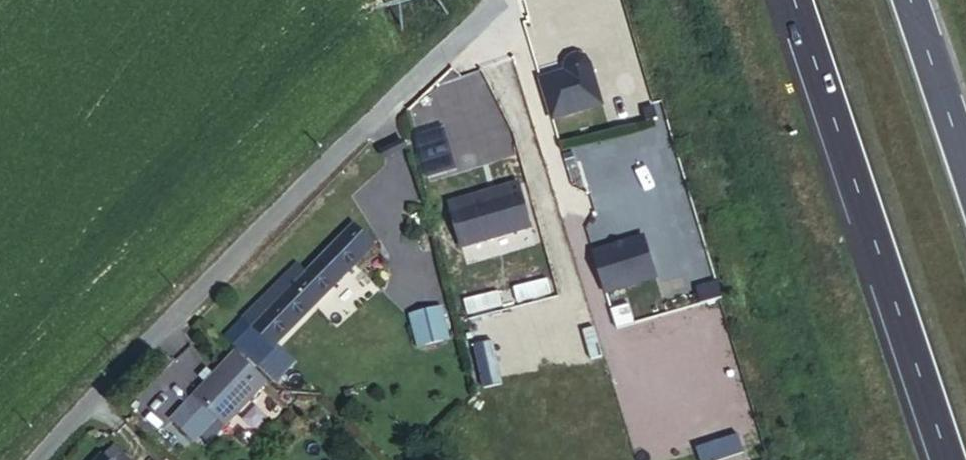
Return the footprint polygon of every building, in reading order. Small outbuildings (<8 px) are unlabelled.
[(543,76),(557,116),(607,99),(593,59),(588,52),(581,49),(572,51),(568,58),(569,70),(562,72),(561,70),(543,76)] [(640,64),(613,71),(620,95),(646,88),(640,64)] [(528,224),(519,191),(474,203),(473,200),(449,207),(462,245),(528,224)] [(367,246),(347,227),(303,271),(289,285),(282,277),(223,334),(254,364),(268,350),(266,348),(270,344),(367,246)] [(597,252),(610,293),(660,276),(646,235),(597,252)] [(295,264),(282,277),(289,285),(303,271),(295,264)] [(476,332),(505,329),(503,301),(474,304),(476,332)] [(444,307),(410,314),(418,349),(451,342),(444,307)] [(289,362),(270,344),(266,348),(268,350),(254,364),(271,380),(289,362)] [(270,387),(239,357),(198,400),(228,430),(270,387)]
